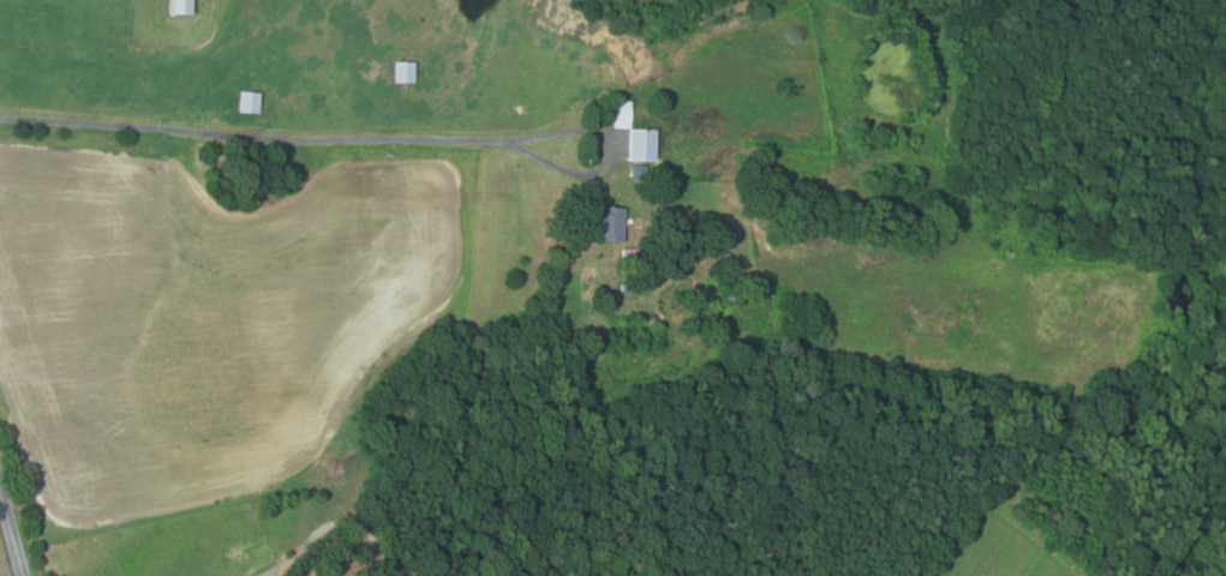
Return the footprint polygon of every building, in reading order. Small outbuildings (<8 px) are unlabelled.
[(172,11),(172,0),(195,0),(195,12),(172,11)] [(417,60),(417,80),(397,82),(396,61),(417,60)] [(263,91),(262,112),(241,110),(243,90),(263,91)] [(632,101),(632,126),(616,126),(616,101),(632,101)] [(658,161),(632,160),(634,127),(659,128),(658,161)] [(648,178),(632,176),(632,163),(648,163),(648,178)] [(624,241),(602,240),(602,233),(597,233),(598,210),(602,210),(603,205),(626,206),(624,241)] [(642,258),(623,257),(624,247),(644,248),(642,258)] [(632,266),(632,274),(621,272),(622,265),(632,266)] [(582,283),(582,268),(597,268),(597,283),(582,283)] [(729,274),(731,282),(723,283),(722,276),(729,274)] [(633,284),(632,292),(622,292),(622,283),(633,284)] [(735,287),(738,301),(729,304),(725,289),(735,287)] [(657,317),(657,325),(645,325),(645,317),(657,317)]
